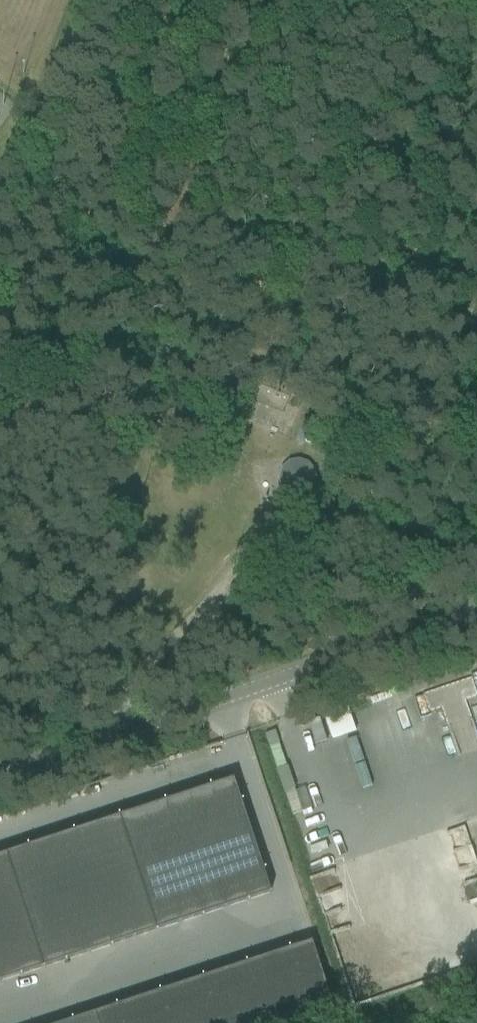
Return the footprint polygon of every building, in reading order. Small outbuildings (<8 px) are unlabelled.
[(296,497),(305,495),(312,489),(315,480),(313,471),(307,464),(298,461),(289,463),(282,469),(279,478),(281,487),(287,495),(296,497)] [(442,706),(459,755),(476,748),(476,734),(465,700),(476,695),(470,676),(423,693),(430,710),(442,706)] [(157,931),(271,893),(246,817),(234,779),(233,780),(195,792),(157,805),(119,817),(43,842),(28,847),(0,856),(0,983),(157,931)] [(333,1007),(312,942),(95,1014),(67,1022),(286,1022),(333,1007)]
